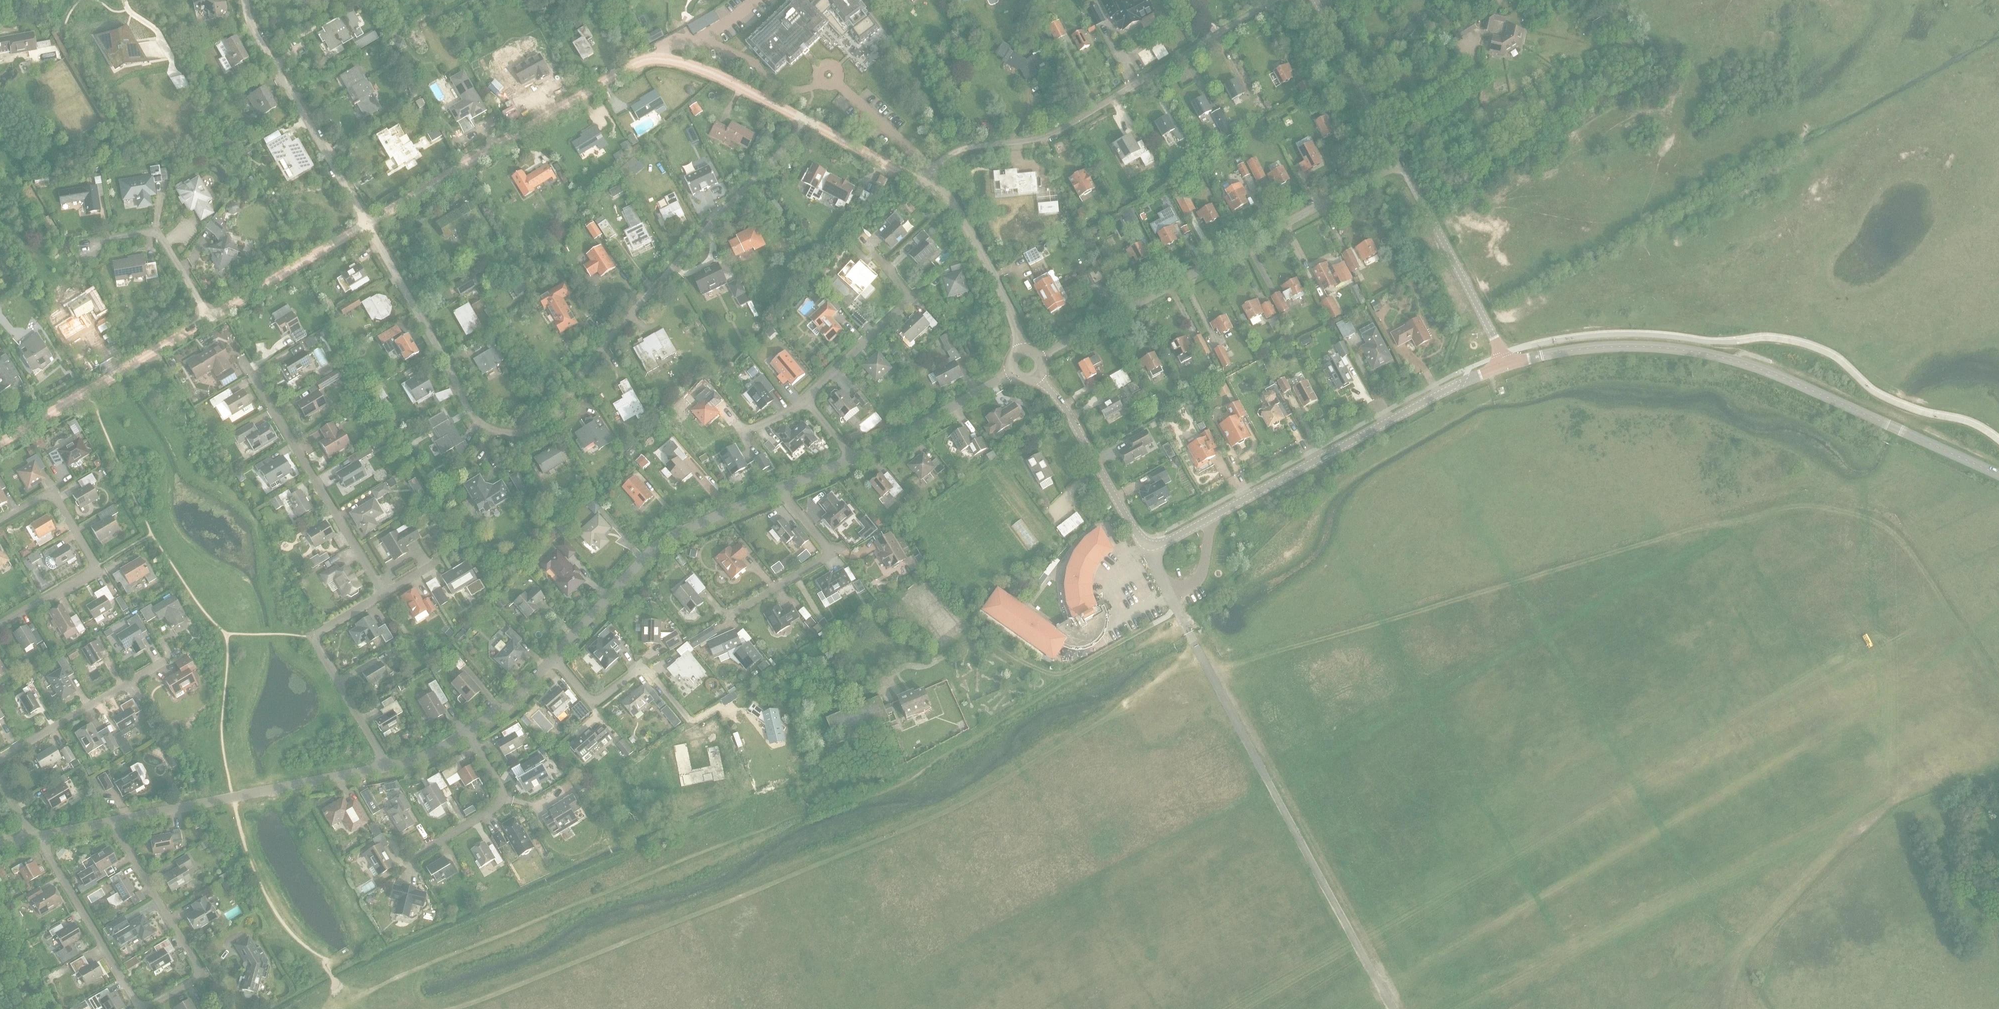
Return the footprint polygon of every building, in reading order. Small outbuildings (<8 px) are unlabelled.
[(220,17),(225,9),(224,3),(221,1),(221,0),(192,0),(195,11),(200,10),(200,11),(203,10),(203,9),(207,12),(209,20),(220,17)] [(747,44),(762,60),(775,74),(785,65),(785,64),(787,63),(790,66),(802,55),(805,52),(808,50),(818,40),(820,38),(817,34),(828,24),(842,38),(849,31),(859,44),(880,29),(869,15),(869,16),(865,10),(858,0),(794,0),(747,44)] [(1121,2),(1120,0),(1101,0),(1110,18),(1115,16),(1115,18),(1113,19),(1119,31),(1122,30),(1123,31),(1142,21),(1141,20),(1154,13),(1147,0),(1125,0),(1121,2)] [(1086,10),(1095,26),(1101,23),(1101,22),(1105,20),(1097,5),(1086,10)] [(353,24),(357,21),(355,17),(351,12),(338,19),(337,18),(321,27),(323,32),(318,36),(322,43),(326,40),(330,49),(341,42),(342,45),(352,39),(351,37),(354,35),(356,38),(363,34),(359,27),(356,29),(353,24)] [(719,22),(713,13),(686,28),(692,38),(719,22)] [(1492,19),(1505,22),(1506,16),(1493,13),(1492,19),(1486,18),(1484,30),(1489,32),(1492,19)] [(1603,16),(1593,22),(1599,32),(1609,25),(1603,16)] [(1456,28),(1462,38),(1477,29),(1471,18),(1456,28)] [(1059,21),(1048,27),(1055,40),(1066,34),(1059,21)] [(538,41),(546,37),(538,22),(530,26),(538,41)] [(585,27),(584,28),(581,24),(578,26),(579,27),(574,30),(576,33),(578,32),(583,39),(574,45),(583,60),(593,54),(585,41),(592,37),(585,27)] [(1086,28),(1089,33),(1095,30),(1093,25),(1086,28)] [(107,46),(102,50),(109,61),(114,70),(119,67),(123,65),(126,65),(146,62),(135,43),(129,45),(126,27),(117,32),(105,35),(107,46)] [(1503,54),(1520,44),(1523,30),(1508,27),(1506,34),(1500,38),(1493,37),(1489,51),(1503,54)] [(1072,36),(1080,51),(1089,46),(1084,36),(1086,35),(1084,30),(1072,36)] [(354,43),(358,50),(378,38),(374,31),(354,43)] [(659,31),(644,39),(647,46),(662,39),(659,31)] [(36,50),(33,33),(21,35),(21,36),(17,37),(16,36),(7,38),(8,39),(0,40),(0,50),(9,48),(11,55),(36,50)] [(224,58),(231,69),(248,59),(235,37),(224,44),(230,54),(224,58)] [(37,43),(38,50),(51,47),(50,41),(37,43)] [(1038,55),(1025,62),(1024,61),(1010,52),(1012,49),(1003,44),(996,55),(1005,60),(1004,60),(1019,69),(1020,69),(1026,81),(1037,75),(1033,67),(1042,62),(1038,55)] [(514,69),(522,85),(536,78),(538,81),(549,75),(548,72),(548,71),(539,55),(514,69)] [(1288,65),(1274,72),(1281,86),(1292,80),(1289,73),(1291,72),(1288,65)] [(349,90),(365,80),(363,81),(356,67),(341,76),(349,90)] [(469,114),(471,118),(483,111),(462,74),(451,80),(463,102),(450,110),(456,121),(469,114)] [(1297,85),(1303,96),(1314,90),(1308,79),(1297,85)] [(365,80),(349,90),(351,89),(358,101),(356,102),(362,112),(368,109),(371,115),(380,110),(371,95),(373,94),(365,80)] [(1224,87),(1232,101),(1244,95),(1237,81),(1224,87)] [(247,98),(258,117),(276,107),(265,88),(247,98)] [(659,114),(665,110),(663,106),(664,105),(656,91),(647,96),(648,98),(632,108),(639,119),(656,109),(659,114)] [(1191,105),(1199,119),(1211,112),(1204,98),(1191,105)] [(695,116),(696,117),(703,112),(697,103),(689,107),(692,111),(692,112),(695,116)] [(1216,112),(1212,114),(1216,121),(1219,119),(1223,117),(1219,110),(1216,112)] [(1325,117),(1316,122),(1323,136),(1333,132),(1325,117)] [(1178,125),(1173,128),(1167,118),(1155,124),(1162,138),(1172,132),(1178,142),(1186,138),(1178,125)] [(732,123),(729,130),(716,123),(709,135),(722,142),(725,138),(747,149),(754,135),(732,123)] [(398,150),(410,143),(403,147),(399,139),(404,136),(398,125),(387,132),(387,133),(377,139),(382,147),(383,146),(390,158),(399,153),(398,150)] [(600,150),(607,145),(596,127),(587,132),(589,134),(572,144),(579,155),(597,145),(600,150)] [(1228,128),(1221,132),(1225,139),(1232,135),(1228,128)] [(628,137),(634,146),(638,143),(633,134),(628,137)] [(1122,141),(1114,146),(1125,165),(1140,157),(1145,166),(1153,161),(1141,141),(1135,144),(1132,138),(1123,143),(1122,141)] [(278,140),(267,146),(275,162),(282,158),(294,177),(312,166),(297,140),(283,148),(278,140)] [(626,154),(633,149),(628,141),(626,142),(625,141),(620,145),(626,154)] [(399,153),(390,158),(393,157),(398,165),(405,162),(404,160),(409,156),(410,159),(417,155),(410,143),(398,150),(399,153)] [(1311,143),(1298,150),(1305,162),(1299,165),(1303,173),(1320,164),(1317,157),(1318,157),(1311,143)] [(1247,163),(1257,181),(1264,177),(1255,159),(1247,163)] [(1236,166),(1251,193),(1256,190),(1249,175),(1250,174),(1244,162),(1236,166)] [(553,180),(556,178),(548,165),(526,178),(522,171),(512,177),(524,197),(534,191),(532,189),(551,177),(553,180)] [(709,165),(684,177),(693,195),(698,192),(710,187),(717,183),(709,165)] [(811,200),(825,173),(826,172),(813,165),(804,183),(811,187),(806,197),(811,200)] [(138,207),(150,205),(148,195),(153,195),(152,187),(153,187),(153,183),(161,181),(158,167),(150,168),(151,177),(120,182),(123,200),(137,197),(138,207)] [(1278,187),(1289,181),(1282,168),(1268,175),(1271,182),(1274,180),(1278,187)] [(1069,179),(1079,198),(1096,188),(1085,169),(1069,179)] [(1006,177),(1000,178),(1001,191),(1018,189),(1019,194),(1037,193),(1035,174),(1013,177),(1012,172),(1005,172),(1006,177)] [(825,173),(811,200),(813,197),(818,200),(824,188),(841,197),(840,200),(846,203),(852,191),(846,188),(848,185),(825,173)] [(48,176),(34,178),(34,184),(49,182),(48,176)] [(206,202),(211,199),(198,177),(189,182),(188,181),(184,184),(185,185),(176,190),(180,197),(178,198),(182,204),(183,203),(189,212),(194,209),(200,221),(213,213),(206,202)] [(1225,198),(1232,211),(1247,204),(1243,197),(1246,195),(1240,183),(1226,191),(1229,196),(1225,198)] [(95,186),(58,192),(60,204),(72,202),(84,200),(86,212),(99,210),(95,186)] [(613,197),(623,192),(619,186),(610,191),(613,197)] [(1172,193),(1184,216),(1196,210),(1184,187),(1172,193)] [(660,211),(666,224),(684,216),(677,203),(678,203),(674,194),(667,198),(670,206),(660,211)] [(1058,202),(1038,204),(1039,215),(1059,213),(1058,202)] [(456,211),(441,220),(450,236),(466,227),(470,224),(477,220),(468,204),(460,209),(461,209),(456,211)] [(1207,225),(1218,219),(1211,205),(1197,213),(1201,219),(1203,218),(1207,225)] [(1088,218),(1083,208),(1077,212),(1082,221),(1088,218)] [(1123,216),(1129,227),(1138,222),(1132,211),(1123,216)] [(880,236),(891,248),(906,234),(899,226),(903,222),(895,213),(886,221),(891,226),(880,236)] [(227,235),(222,227),(220,226),(222,224),(216,214),(205,228),(214,236),(217,241),(216,244),(210,252),(213,257),(212,260),(217,269),(220,269),(236,260),(226,258),(228,250),(226,246),(232,243),(227,235)] [(598,226),(608,240),(615,235),(606,221),(598,226)] [(625,233),(633,251),(649,243),(641,225),(625,233)] [(1158,234),(1165,247),(1176,241),(1173,234),(1175,233),(1172,226),(1158,234)] [(909,255),(920,266),(934,253),(924,242),(929,238),(923,230),(913,240),(919,246),(909,255)] [(421,231),(416,234),(423,247),(428,243),(421,231)] [(754,231),(747,234),(728,243),(731,248),(724,251),(733,267),(740,262),(737,255),(755,249),(752,243),(759,239),(754,231)] [(1356,248),(1363,262),(1377,254),(1370,241),(1356,248)] [(1137,262),(1148,256),(1140,243),(1126,250),(1130,257),(1133,255),(1137,262)] [(598,272),(601,277),(614,268),(600,246),(587,255),(591,262),(584,267),(590,277),(598,272)] [(1024,255),(1029,265),(1041,259),(1035,249),(1024,255)] [(1343,255),(1352,272),(1360,268),(1351,251),(1343,255)] [(155,263),(144,265),(142,255),(132,257),(133,259),(112,263),(115,281),(145,276),(146,279),(157,278),(155,263)] [(950,264),(952,272),(964,268),(962,261),(950,264)] [(1091,264),(1096,273),(1102,270),(1098,261),(1091,264)] [(859,296),(877,276),(860,262),(853,270),(847,265),(837,276),(859,296)] [(1338,266),(1332,269),(1328,262),(1313,270),(1323,290),(1334,284),(1335,287),(1345,281),(1338,266)] [(336,280),(345,293),(350,290),(349,288),(366,278),(358,265),(341,275),(342,276),(336,280)] [(702,296),(727,284),(717,265),(710,269),(709,268),(703,271),(704,272),(693,276),(702,296)] [(942,278),(948,296),(966,291),(961,273),(942,278)] [(1041,298),(1061,287),(1059,282),(1057,284),(1056,282),(1053,284),(1050,277),(1049,278),(1047,274),(1033,281),(1035,286),(1041,298)] [(516,296),(526,290),(518,276),(503,284),(508,292),(512,289),(516,296)] [(1292,298),(1293,300),(1304,295),(1296,279),(1282,287),(1285,293),(1280,296),(1279,294),(1272,297),(1280,313),(1287,309),(1283,302),(1292,298)] [(740,307),(750,302),(740,280),(730,285),(740,307)] [(565,284),(539,299),(545,309),(547,307),(556,323),(555,323),(560,333),(576,323),(562,299),(571,294),(565,284)] [(1061,287),(1041,298),(1048,310),(1049,309),(1051,314),(1065,306),(1063,301),(1068,299),(1061,287)] [(96,316),(107,310),(96,291),(70,307),(76,318),(72,320),(76,327),(78,328),(79,329),(82,329),(83,329),(86,328),(87,326),(88,324),(88,321),(88,320),(84,314),(92,309),(96,316)] [(379,308),(388,304),(384,298),(377,296),(371,299),(370,298),(361,303),(367,313),(378,307),(379,308)] [(338,308),(343,315),(361,305),(356,297),(338,308)] [(1269,302),(1260,306),(1257,300),(1242,307),(1249,321),(1263,313),(1266,319),(1276,314),(1269,302)] [(1323,305),(1330,319),(1339,314),(1332,300),(1323,305)] [(838,335),(839,336),(843,332),(842,331),(830,318),(836,313),(825,301),(819,307),(820,309),(809,319),(821,331),(819,333),(829,343),(838,335)] [(378,307),(367,313),(371,320),(375,318),(380,320),(389,315),(390,308),(388,304),(379,308),(378,307)] [(475,332),(482,329),(467,304),(452,312),(459,324),(461,323),(467,335),(474,331),(475,332)] [(849,318),(861,329),(867,322),(856,311),(849,318)] [(932,329),(937,324),(926,312),(921,317),(917,313),(898,330),(906,338),(904,340),(904,342),(909,348),(911,348),(914,345),(914,342),(913,341),(929,326),(932,329)] [(288,330),(290,333),(300,327),(291,313),(275,323),(282,334),(288,330)] [(1221,335),(1232,330),(1225,316),(1211,324),(1215,330),(1218,329),(1221,335)] [(1416,347),(1430,339),(1419,318),(1405,326),(1391,334),(1398,346),(1407,341),(1407,340),(1411,338),(1416,347)] [(396,327),(384,333),(377,337),(381,344),(388,340),(398,357),(401,355),(405,361),(418,353),(407,334),(401,338),(399,334),(400,333),(396,327)] [(659,357),(661,360),(676,352),(663,329),(643,341),(644,343),(634,349),(647,373),(659,367),(654,359),(659,357)] [(1379,361),(1382,365),(1391,360),(1375,329),(1362,336),(1367,345),(1361,348),(1371,365),(1379,361)] [(37,364),(42,370),(52,361),(36,333),(26,342),(33,350),(22,356),(30,368),(37,364)] [(954,361),(960,358),(948,334),(940,338),(934,341),(943,359),(949,356),(950,358),(946,360),(948,364),(933,373),(928,376),(932,384),(937,381),(941,387),(962,376),(954,361)] [(1194,339),(1203,357),(1211,353),(1201,335),(1194,339)] [(1172,344),(1181,363),(1192,357),(1186,345),(1190,343),(1186,337),(1172,344)] [(473,359),(482,375),(498,366),(496,363),(502,360),(492,342),(486,346),(488,350),(473,359)] [(1335,346),(1342,358),(1349,354),(1342,343),(1335,346)] [(222,387),(236,379),(222,355),(224,353),(219,344),(187,363),(195,376),(203,371),(205,373),(212,369),(222,387)] [(301,376),(298,371),(310,364),(303,351),(304,351),(300,344),(290,351),(293,357),(282,363),(284,366),(283,366),(284,368),(279,370),(280,371),(281,370),(288,382),(300,375),(300,376),(301,376)] [(1214,350),(1224,368),(1231,364),(1222,346),(1214,350)] [(785,351),(772,362),(781,373),(777,377),(783,385),(788,381),(792,386),(805,375),(785,351)] [(1153,378),(1164,372),(1154,353),(1139,361),(1143,368),(1146,366),(1153,378)] [(18,376),(5,354),(0,357),(0,392),(10,386),(7,382),(18,376)] [(864,366),(875,380),(889,368),(878,354),(864,366)] [(1092,366),(1101,362),(1097,356),(1089,361),(1088,360),(1078,365),(1083,373),(1081,374),(1085,381),(1087,379),(1087,380),(1097,375),(1092,366)] [(1338,389),(1352,381),(1340,358),(1325,366),(1327,370),(1324,371),(1328,378),(1331,377),(1338,389)] [(1131,373),(1132,373),(1128,367),(1124,369),(1123,369),(1110,376),(1117,390),(1131,382),(1130,380),(1134,378),(1131,373)] [(296,403),(305,417),(325,405),(317,392),(340,378),(336,372),(307,389),(311,395),(296,403)] [(435,394),(434,394),(430,388),(424,378),(417,375),(401,385),(412,404),(416,402),(418,404),(432,396),(433,399),(437,405),(440,403),(453,395),(449,389),(435,394)] [(760,410),(773,400),(766,391),(771,387),(762,375),(753,383),(757,388),(750,393),(748,392),(745,394),(751,402),(753,401),(760,410)] [(1277,381),(1284,394),(1291,390),(1284,377),(1277,381)] [(638,419),(645,415),(626,380),(620,384),(626,395),(622,397),(623,400),(613,405),(616,411),(617,411),(621,417),(633,411),(638,419)] [(1292,388),(1303,408),(1317,400),(1306,380),(1292,388)] [(1223,382),(1215,386),(1221,397),(1229,393),(1223,382)] [(379,398),(381,401),(388,397),(382,387),(384,385),(382,383),(373,388),(376,394),(373,396),(376,400),(379,398)] [(1279,421),(1282,419),(1275,406),(1284,402),(1274,384),(1265,389),(1267,393),(1266,394),(1265,394),(1265,395),(1265,396),(1264,397),(1265,398),(1265,399),(1265,400),(1266,401),(1267,402),(1268,402),(1269,403),(1270,403),(1267,404),(1270,408),(1265,411),(1264,410),(1260,409),(1258,410),(1257,414),(1258,416),(1262,417),(1263,417),(1269,427),(1272,425),(1274,426),(1279,424),(1279,421)] [(244,412),(252,407),(242,390),(230,398),(226,391),(213,399),(217,406),(224,402),(232,415),(242,409),(244,412)] [(855,398),(851,401),(842,390),(839,393),(837,391),(834,391),(831,394),(830,396),(832,398),(829,401),(843,418),(856,407),(855,407),(859,403),(863,407),(868,403),(860,392),(854,397),(855,398)] [(1100,407),(1106,419),(1123,409),(1119,401),(1125,397),(1122,391),(1107,399),(1109,401),(1100,407)] [(1160,402),(1159,402),(1156,395),(1147,400),(1150,407),(1151,407),(1155,415),(1164,410),(1160,402)] [(700,416),(706,423),(718,413),(706,400),(692,411),(698,418),(700,416)] [(1236,444),(1239,445),(1244,443),(1244,440),(1249,437),(1239,419),(1246,416),(1238,402),(1227,408),(1233,419),(1220,426),(1232,447),(1236,444)] [(1008,423),(1021,415),(1014,404),(1001,412),(999,409),(986,417),(990,423),(983,427),(989,437),(996,433),(996,434),(1009,425),(1008,423)] [(1028,411),(1034,421),(1040,417),(1033,407),(1028,411)] [(442,412),(427,421),(432,429),(433,429),(440,439),(435,442),(442,454),(446,452),(454,447),(463,442),(452,424),(450,425),(449,426),(446,421),(447,420),(442,412)] [(593,423),(594,422),(590,417),(587,419),(585,419),(584,422),(582,423),(585,427),(586,429),(576,435),(584,448),(594,442),(598,449),(612,442),(603,428),(598,431),(593,423)] [(340,431),(337,433),(331,423),(320,430),(323,436),(325,435),(327,439),(320,443),(328,457),(349,445),(340,431)] [(808,448),(816,441),(803,423),(791,433),(785,427),(777,434),(792,454),(804,443),(808,448)] [(253,452),(275,439),(266,424),(255,430),(251,424),(232,435),(238,444),(246,439),(253,452)] [(972,443),(964,428),(951,435),(960,452),(969,447),(974,456),(986,449),(981,438),(972,443)] [(1119,453),(1126,465),(1147,454),(1143,447),(1152,442),(1146,431),(1128,441),(1131,446),(1119,453)] [(1197,465),(1199,467),(1208,462),(1207,460),(1215,456),(1212,450),(1217,447),(1209,431),(1201,435),(1203,439),(1188,447),(1194,458),(1192,459),(1196,466),(1197,465)] [(67,466),(87,454),(78,439),(58,451),(57,450),(48,455),(55,466),(64,461),(67,466)] [(764,446),(770,453),(775,449),(768,442),(764,446)] [(355,454),(359,461),(372,453),(368,446),(355,454)] [(719,455),(732,476),(747,467),(734,446),(719,455)] [(546,453),(535,460),(543,473),(564,460),(558,452),(556,447),(548,451),(546,452),(546,453)] [(666,468),(680,483),(691,474),(681,462),(686,458),(677,448),(667,457),(672,463),(666,468)] [(936,459),(931,463),(923,454),(915,461),(914,460),(907,466),(913,473),(914,472),(921,480),(933,470),(937,475),(944,469),(936,459)] [(1027,462),(1040,485),(1053,477),(1040,454),(1027,462)] [(754,460),(761,471),(769,466),(763,455),(754,460)] [(278,479),(291,472),(282,457),(272,462),(273,463),(269,465),(266,459),(254,466),(258,471),(260,470),(271,489),(280,483),(278,479)] [(29,480),(32,486),(44,479),(31,458),(26,461),(29,465),(17,472),(24,483),(29,480)] [(336,474),(345,488),(365,476),(357,462),(336,474)] [(1149,486),(1140,491),(1141,492),(1140,492),(1141,494),(1141,496),(1142,499),(1144,499),(1149,508),(1150,507),(1151,510),(1159,506),(1157,503),(1169,496),(1162,481),(1161,481),(1160,480),(1167,476),(1163,468),(1151,475),(1156,484),(1150,487),(1149,486)] [(508,476),(523,500),(532,494),(517,471),(508,476)] [(72,495),(80,508),(97,498),(90,485),(96,482),(91,474),(81,480),(85,487),(72,495)] [(501,479),(492,485),(485,483),(479,474),(462,484),(481,515),(512,497),(501,479)] [(893,480),(889,484),(880,474),(870,483),(882,497),(888,492),(893,499),(902,491),(893,480)] [(622,488),(640,508),(652,497),(635,477),(622,488)] [(393,478),(387,481),(391,487),(396,483),(393,478)] [(373,492),(376,498),(387,492),(383,486),(373,492)] [(300,491),(291,496),(288,490),(269,501),(275,510),(283,505),(282,502),(287,499),(298,517),(311,509),(300,491)] [(583,503),(594,515),(603,506),(592,494),(583,503)] [(842,502),(839,504),(831,494),(819,504),(825,511),(826,510),(829,513),(823,518),(833,531),(852,515),(842,502)] [(365,533),(375,527),(371,520),(381,514),(373,500),(350,514),(358,527),(360,526),(365,533)] [(91,528),(99,541),(118,530),(110,517),(117,513),(113,505),(100,513),(104,520),(91,528)] [(1077,513),(1057,528),(1064,537),(1084,522),(1077,513)] [(35,541),(39,547),(52,539),(48,533),(54,530),(46,516),(30,525),(38,539),(35,541)] [(593,542),(598,548),(606,541),(601,535),(608,528),(597,516),(578,533),(589,546),(593,542)] [(799,528),(793,532),(783,520),(772,528),(773,529),(770,531),(775,538),(778,535),(785,544),(792,538),(800,547),(809,540),(799,528)] [(306,533),(315,547),(333,536),(325,522),(306,533)] [(406,546),(420,538),(412,525),(398,534),(396,530),(380,539),(393,561),(409,552),(406,546)] [(1104,602),(1095,607),(1092,597),(1090,586),(1092,576),(1096,566),(1103,558),(1112,551),(1100,529),(1086,540),(1075,553),(1068,569),(1066,585),(1060,586),(1062,604),(1069,622),(1057,628),(1023,604),(1021,607),(998,590),(983,611),(1053,659),(1064,644),(1070,647),(1077,648),(1084,647),(1091,645),(1096,640),(1101,635),(1104,628),(1105,621),(1103,612),(1108,609),(1104,603),(1104,602)] [(897,564),(905,559),(890,534),(875,543),(878,549),(879,549),(881,553),(878,555),(887,569),(890,567),(891,568),(892,567),(893,569),(898,566),(897,564)] [(557,546),(567,558),(574,553),(563,541),(557,546)] [(740,561),(748,554),(740,544),(731,551),(729,548),(716,559),(732,579),(746,568),(740,561)] [(68,564),(76,560),(67,545),(56,552),(52,547),(42,553),(46,559),(45,561),(46,563),(47,566),(48,567),(50,569),(52,570),(57,567),(57,568),(66,562),(68,564)] [(27,557),(31,563),(41,558),(36,551),(27,557)] [(574,567),(571,569),(556,552),(541,565),(545,570),(550,566),(561,579),(555,583),(566,596),(582,582),(576,574),(576,570),(574,567)] [(326,553),(319,557),(322,562),(329,558),(326,553)] [(146,563),(143,564),(139,558),(132,562),(133,562),(127,566),(127,565),(120,569),(125,578),(119,581),(127,595),(133,591),(129,584),(144,576),(148,583),(156,579),(146,563)] [(328,560),(314,568),(318,574),(331,566),(328,560)] [(442,577),(452,594),(475,580),(464,563),(459,566),(459,567),(442,577)] [(346,568),(339,572),(336,566),(321,576),(326,584),(333,580),(343,598),(346,596),(350,598),(357,594),(357,589),(360,587),(355,579),(354,580),(346,568)] [(836,592),(850,583),(842,570),(832,576),(830,574),(817,581),(822,591),(821,592),(826,599),(837,593),(836,592)] [(674,594),(690,613),(702,603),(696,596),(705,588),(694,575),(685,582),(686,584),(674,594)] [(86,606),(96,624),(104,619),(101,615),(111,609),(107,603),(113,599),(106,587),(93,594),(97,600),(86,606)] [(432,593),(439,606),(447,601),(439,588),(432,593)] [(534,605),(543,597),(535,588),(526,596),(524,593),(513,603),(526,618),(537,608),(534,605)] [(427,599),(422,602),(414,589),(402,597),(406,604),(405,604),(413,618),(428,609),(430,613),(434,610),(427,599)] [(171,628),(183,621),(173,606),(177,604),(173,596),(152,608),(150,605),(139,611),(146,622),(156,616),(159,620),(164,616),(171,628)] [(79,620),(72,624),(61,605),(48,612),(53,620),(51,621),(55,628),(57,627),(61,635),(63,634),(66,640),(78,633),(78,634),(85,631),(79,620)] [(785,612),(782,614),(778,607),(765,614),(768,620),(768,622),(770,626),(772,627),(776,634),(789,626),(788,623),(798,617),(792,607),(785,611),(785,612)] [(798,612),(806,621),(810,617),(803,608),(798,612)] [(135,654),(145,648),(140,641),(143,639),(140,634),(146,631),(137,615),(126,621),(130,627),(116,635),(125,650),(131,646),(135,654)] [(384,625),(377,629),(369,616),(355,625),(356,628),(348,632),(355,643),(362,638),(366,644),(380,635),(385,643),(392,639),(384,625)] [(675,632),(672,634),(659,633),(660,622),(643,621),(643,643),(659,644),(659,639),(663,639),(667,646),(679,639),(675,632)] [(612,651),(620,644),(614,637),(619,633),(612,624),(606,629),(611,634),(603,641),(601,639),(588,650),(605,669),(618,658),(612,651)] [(35,630),(30,634),(25,626),(13,633),(23,650),(35,643),(36,645),(42,641),(35,630)] [(507,671),(524,652),(516,645),(521,640),(509,629),(505,634),(511,640),(506,646),(500,641),(494,647),(500,653),(494,659),(507,671)] [(743,639),(738,641),(734,631),(713,640),(719,655),(727,652),(730,658),(737,665),(745,661),(751,666),(761,654),(743,639)] [(690,642),(694,647),(707,639),(703,634),(690,642)] [(81,650),(91,666),(102,659),(99,654),(104,651),(97,640),(81,650)] [(389,647),(393,653),(400,649),(397,643),(389,647)] [(693,675),(697,679),(705,673),(688,653),(692,650),(687,644),(678,651),(683,658),(668,670),(674,677),(679,674),(683,678),(689,679),(693,675)] [(449,660),(458,671),(465,665),(455,654),(449,660)] [(165,680),(175,698),(184,693),(183,690),(195,683),(189,672),(194,669),(186,655),(174,662),(180,671),(165,680)] [(47,677),(60,700),(75,691),(70,683),(67,677),(73,674),(63,656),(56,660),(61,669),(47,677)] [(362,673),(369,685),(387,675),(380,663),(362,673)] [(451,684),(467,701),(479,690),(464,673),(451,684)] [(418,701),(430,721),(445,713),(435,697),(442,693),(435,681),(427,685),(432,693),(418,701)] [(19,698),(28,714),(39,708),(30,692),(35,689),(32,684),(26,687),(29,692),(19,698)] [(653,691),(648,695),(641,687),(622,703),(633,717),(652,701),(659,709),(664,705),(653,691)] [(568,690),(564,694),(558,688),(542,702),(552,713),(568,700),(572,704),(577,700),(568,690)] [(930,709),(931,709),(923,691),(914,695),(913,692),(905,695),(906,698),(899,701),(907,719),(914,716),(913,713),(928,707),(930,709)] [(890,704),(884,707),(880,696),(826,718),(837,744),(889,723),(891,727),(899,724),(890,704)] [(396,701),(393,703),(390,697),(381,703),(387,713),(375,721),(384,737),(391,733),(389,730),(399,724),(395,716),(402,712),(396,701)] [(112,719),(123,736),(130,732),(127,728),(137,722),(133,715),(139,712),(132,699),(120,706),(123,712),(112,719)] [(576,705),(581,711),(585,708),(580,702),(576,705)] [(747,711),(747,712),(767,727),(771,743),(783,740),(782,734),(786,728),(779,723),(776,711),(767,714),(753,704),(748,710),(752,712),(750,714),(747,711)] [(90,724),(75,733),(86,751),(95,745),(96,748),(106,743),(111,752),(118,748),(109,734),(106,728),(96,734),(90,724)] [(497,743),(505,756),(522,746),(518,739),(524,735),(521,730),(522,729),(518,724),(507,731),(510,736),(497,743)] [(603,746),(613,737),(603,726),(594,734),(589,729),(570,745),(584,762),(592,755),(589,752),(600,742),(603,746)] [(619,744),(628,756),(633,752),(623,740),(619,744)] [(61,752),(58,755),(53,747),(35,758),(42,770),(63,757),(68,764),(74,760),(67,748),(60,752),(61,752)] [(686,747),(674,749),(678,779),(682,779),(684,791),(704,786),(702,779),(712,776),(713,784),(724,781),(719,747),(707,749),(709,763),(689,767),(686,747)] [(516,780),(519,786),(526,795),(551,780),(543,768),(546,766),(541,756),(520,768),(524,776),(516,780)] [(470,765),(461,770),(458,763),(441,773),(445,780),(457,773),(464,787),(478,778),(470,765)] [(134,790),(136,793),(144,788),(135,772),(114,784),(122,797),(134,790)] [(423,804),(428,813),(446,802),(451,794),(438,773),(427,780),(431,787),(421,792),(427,802),(423,804)] [(98,778),(105,791),(112,787),(105,774),(98,778)] [(43,795),(52,809),(71,797),(63,784),(68,781),(64,775),(54,781),(57,787),(43,795)] [(367,789),(359,793),(366,804),(373,799),(367,789)] [(388,812),(400,833),(413,825),(405,811),(410,808),(402,794),(390,801),(394,808),(388,812)] [(542,817),(554,836),(578,822),(573,813),(580,809),(572,796),(547,810),(549,813),(542,817)] [(355,804),(348,809),(342,799),(322,811),(331,826),(343,819),(350,832),(366,823),(355,804)] [(514,819),(513,819),(503,824),(503,825),(502,825),(509,836),(507,837),(519,857),(534,848),(522,829),(520,829),(514,819)] [(374,822),(368,826),(374,838),(381,834),(374,822)] [(150,839),(153,854),(172,850),(171,844),(181,842),(179,830),(173,831),(173,834),(150,839)] [(493,837),(499,848),(506,844),(499,833),(493,837)] [(376,847),(365,854),(372,866),(368,868),(374,877),(393,866),(382,848),(388,845),(381,834),(374,838),(372,839),(376,847)] [(495,850),(490,853),(484,842),(472,850),(478,860),(475,862),(479,869),(494,860),(497,864),(502,861),(495,850)] [(95,882),(106,876),(102,870),(116,861),(108,848),(91,859),(96,867),(90,871),(88,868),(78,875),(84,885),(94,880),(95,882)] [(163,878),(171,891),(190,879),(185,871),(192,867),(186,856),(175,862),(179,868),(163,878)] [(451,861),(447,864),(443,857),(426,868),(431,876),(432,875),(435,880),(441,877),(443,876),(444,879),(457,872),(451,861)] [(39,866),(37,867),(34,863),(24,868),(21,863),(11,869),(14,875),(20,871),(26,883),(43,873),(39,866)] [(125,877),(124,878),(121,872),(109,879),(117,893),(106,899),(112,908),(130,898),(134,905),(145,899),(140,890),(135,893),(125,877)] [(408,887),(407,889),(393,886),(390,899),(398,901),(394,914),(407,917),(411,904),(422,907),(425,894),(414,891),(415,888),(408,887)] [(40,915),(62,902),(53,887),(45,891),(46,892),(42,894),(39,888),(25,896),(28,902),(31,900),(40,915)] [(208,904),(206,905),(203,899),(192,905),(195,911),(186,917),(194,930),(200,927),(200,928),(207,924),(206,923),(216,917),(208,904)] [(111,923),(105,927),(109,932),(111,936),(115,934),(121,944),(138,934),(141,940),(152,933),(142,916),(131,923),(132,924),(127,927),(121,917),(111,923)] [(60,924),(48,932),(52,937),(56,935),(63,947),(55,953),(62,964),(78,954),(75,949),(71,943),(81,937),(73,924),(63,930),(60,924)] [(259,947),(255,949),(248,938),(235,946),(247,966),(241,989),(256,993),(260,977),(265,978),(268,965),(266,965),(267,961),(259,947)] [(145,959),(155,975),(162,971),(160,968),(170,962),(166,955),(174,951),(167,939),(154,947),(157,952),(145,959)] [(95,962),(89,966),(83,956),(69,964),(75,974),(78,973),(85,984),(102,974),(95,962)] [(107,997),(103,991),(88,1000),(93,1008),(100,1008),(102,1008),(122,1008),(124,1008),(115,992),(107,997)] [(175,1008),(193,1008),(188,1000),(175,1008)]
